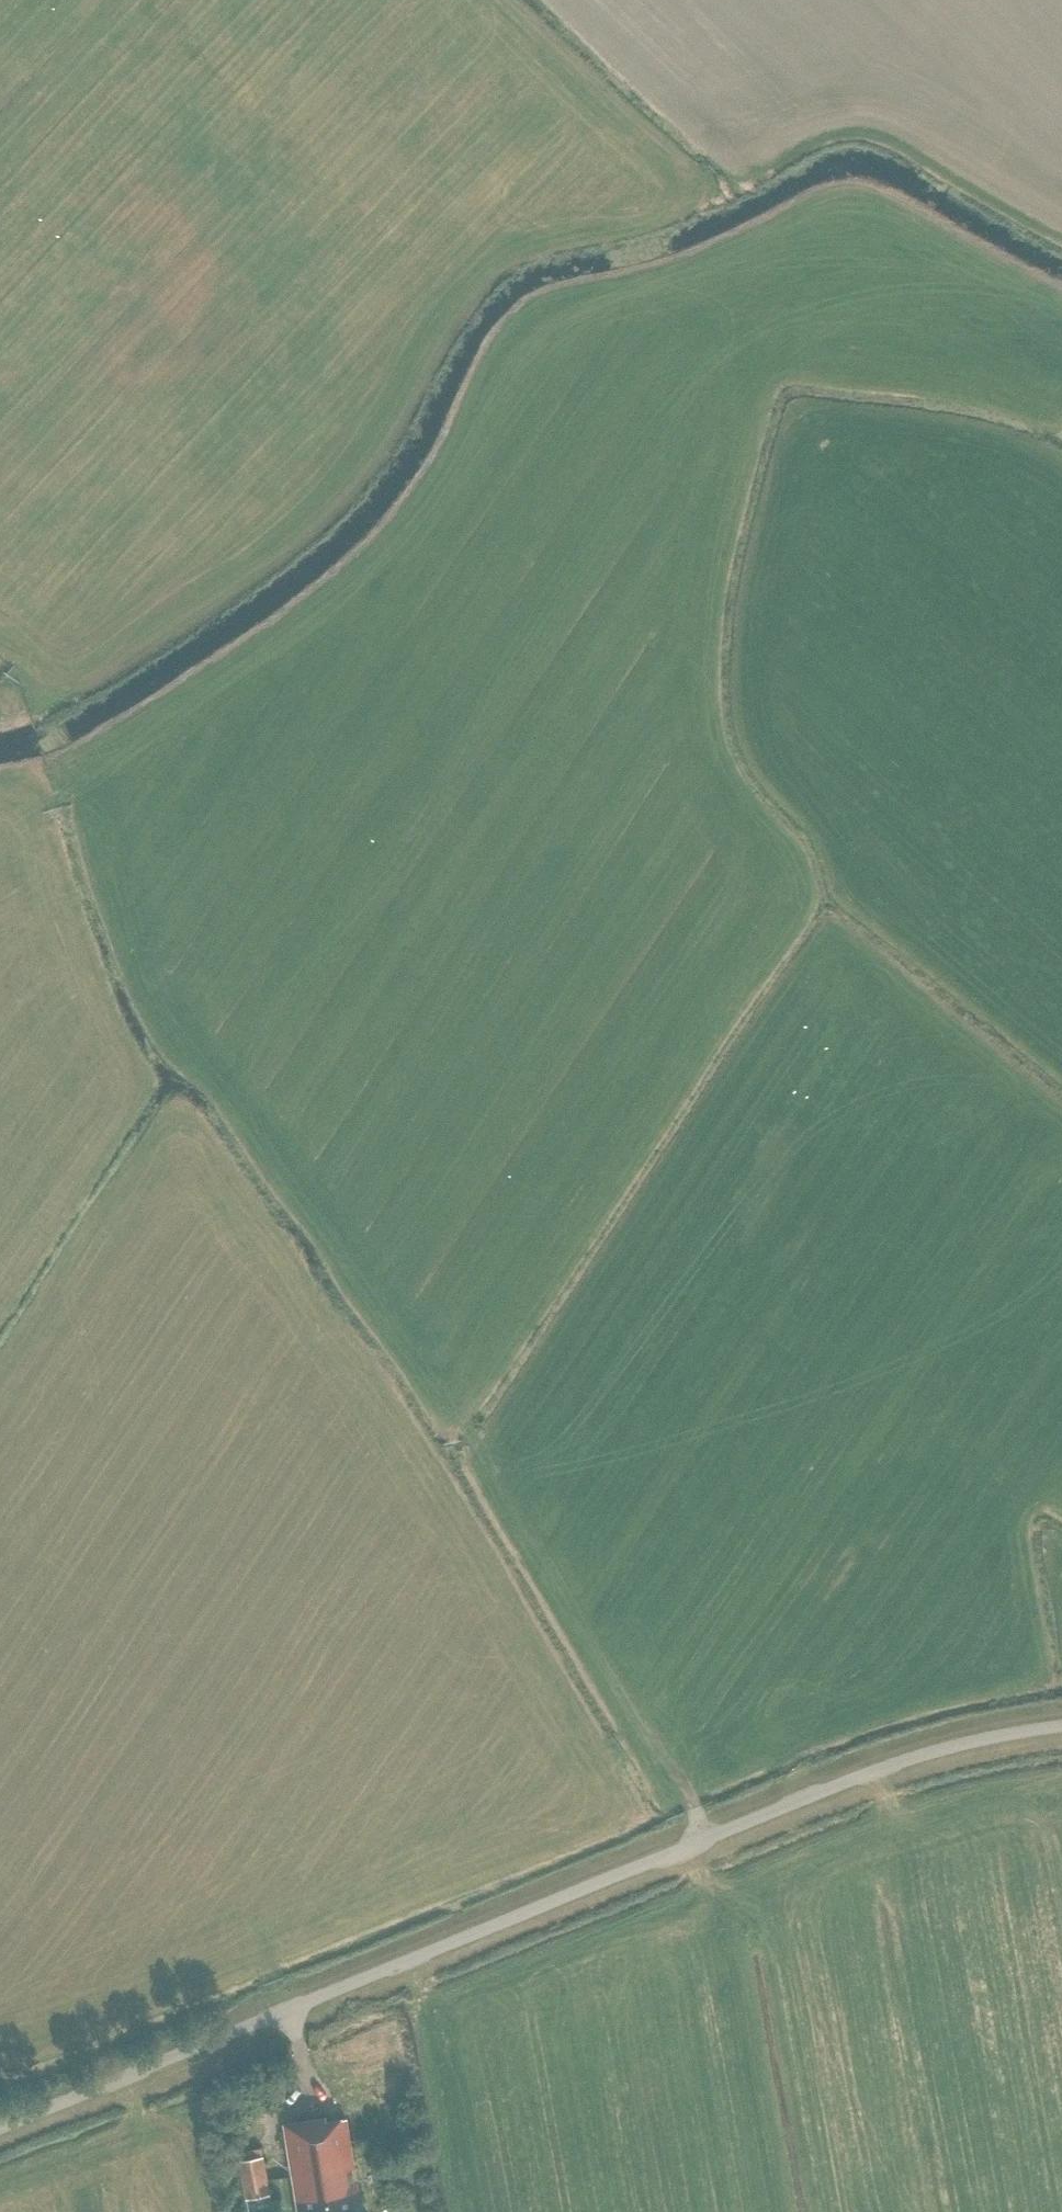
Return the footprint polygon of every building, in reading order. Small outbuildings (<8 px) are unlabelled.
[(326,2118),(284,2125),(298,2211),(361,2211),(346,2119),(327,2122),(326,2118)] [(238,2162),(245,2200),(271,2194),(264,2157),(262,2148),(237,2152),(238,2162)]
